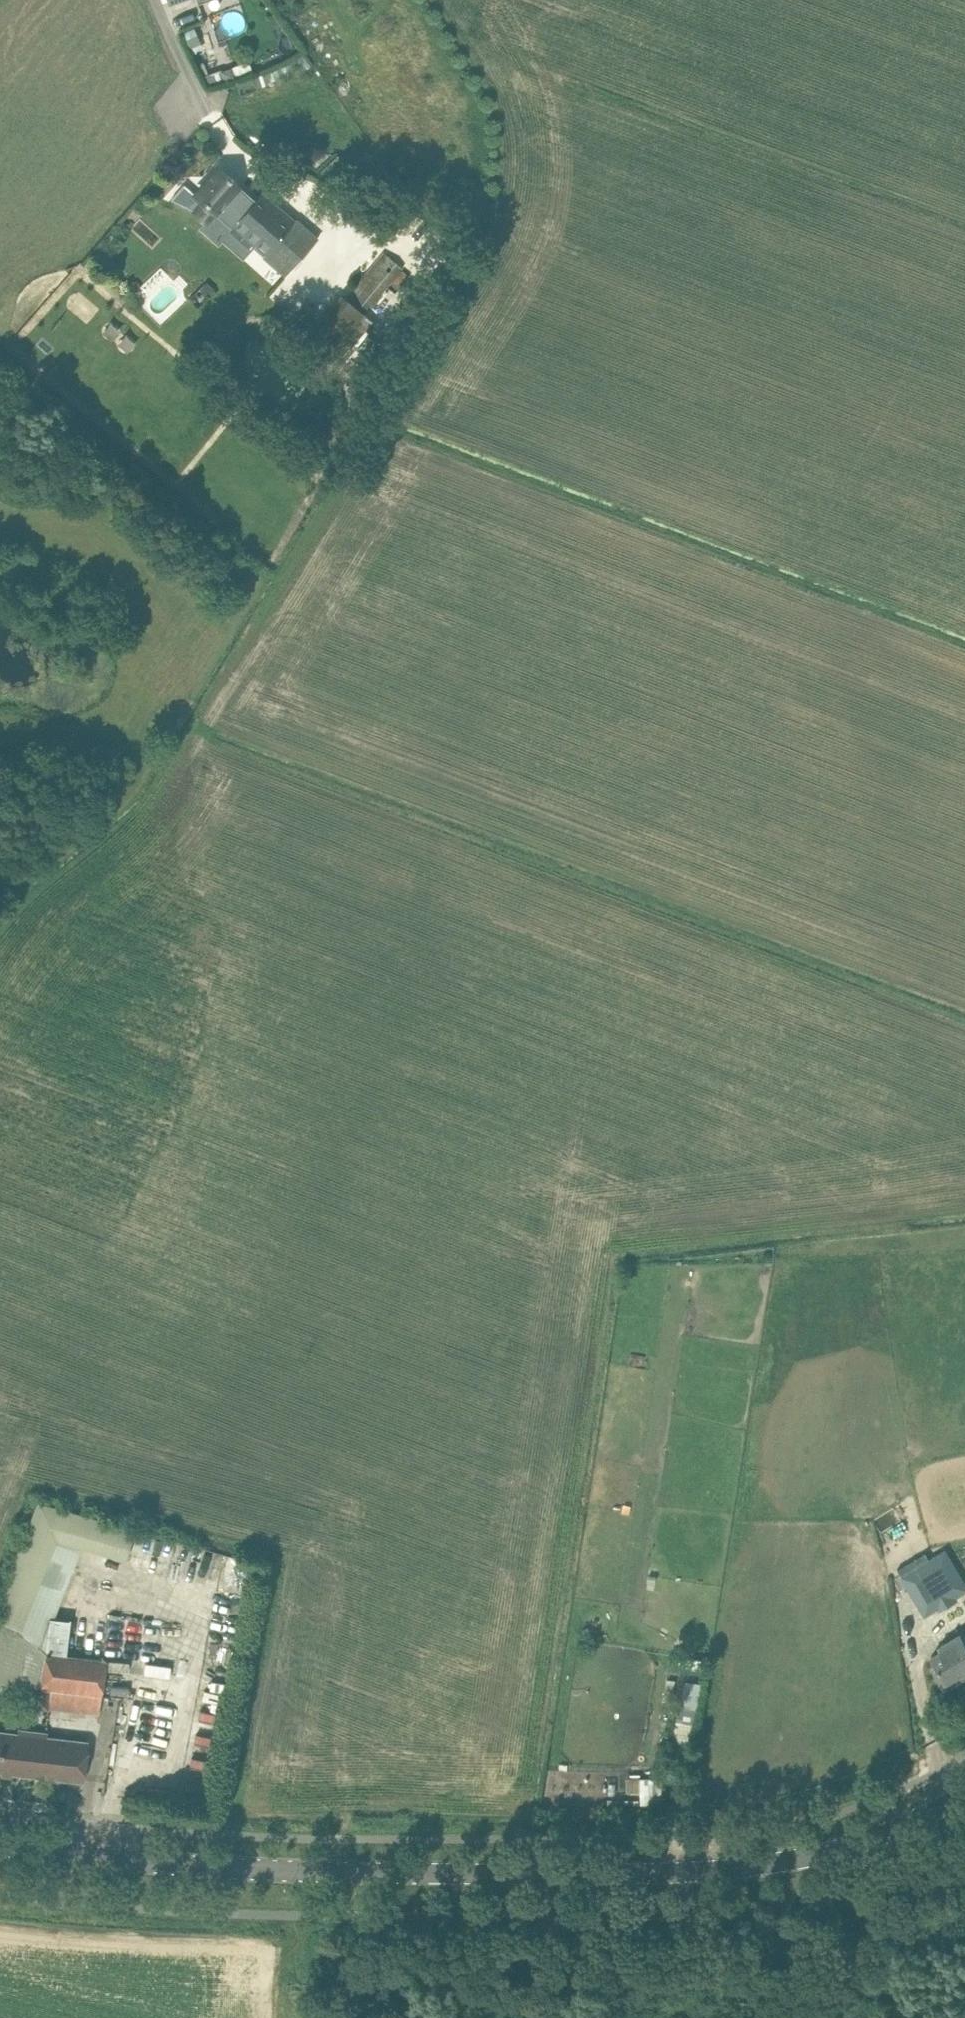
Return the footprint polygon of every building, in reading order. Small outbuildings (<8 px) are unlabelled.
[(209,21),(186,28),(192,46),(215,38),(209,21)] [(202,200),(194,210),(206,221),(199,228),(218,246),(223,241),(234,228),(254,247),(285,275),(303,255),(316,240),(261,192),(254,201),(239,187),(218,168),(195,194),(202,200)] [(340,295),(312,334),(330,348),(325,354),(340,367),(376,324),(364,314),(370,307),(371,308),(385,292),(389,295),(402,279),(398,276),(403,269),(383,253),(364,276),(357,270),(352,277),(357,281),(350,290),(351,291),(345,299),(340,295)] [(0,1591),(0,1681),(100,1694),(104,1658),(67,1654),(71,1620),(50,1618),(51,1609),(76,1544),(124,1558),(133,1527),(36,1501),(0,1591)] [(916,1558),(897,1569),(924,1614),(938,1607),(939,1610),(957,1600),(955,1596),(947,1583),(960,1575),(945,1550),(929,1559),(927,1556),(918,1561),(916,1558)] [(933,1669),(945,1689),(963,1678),(961,1673),(964,1671),(964,1642),(960,1633),(939,1646),(940,1647),(929,1653),(937,1667),(933,1669)] [(82,1780),(86,1741),(45,1736),(46,1732),(30,1730),(30,1734),(0,1731),(0,1770),(82,1780)] [(624,1789),(624,1773),(598,1773),(598,1788),(624,1789)] [(643,1776),(642,1801),(663,1801),(664,1777),(643,1776)]
